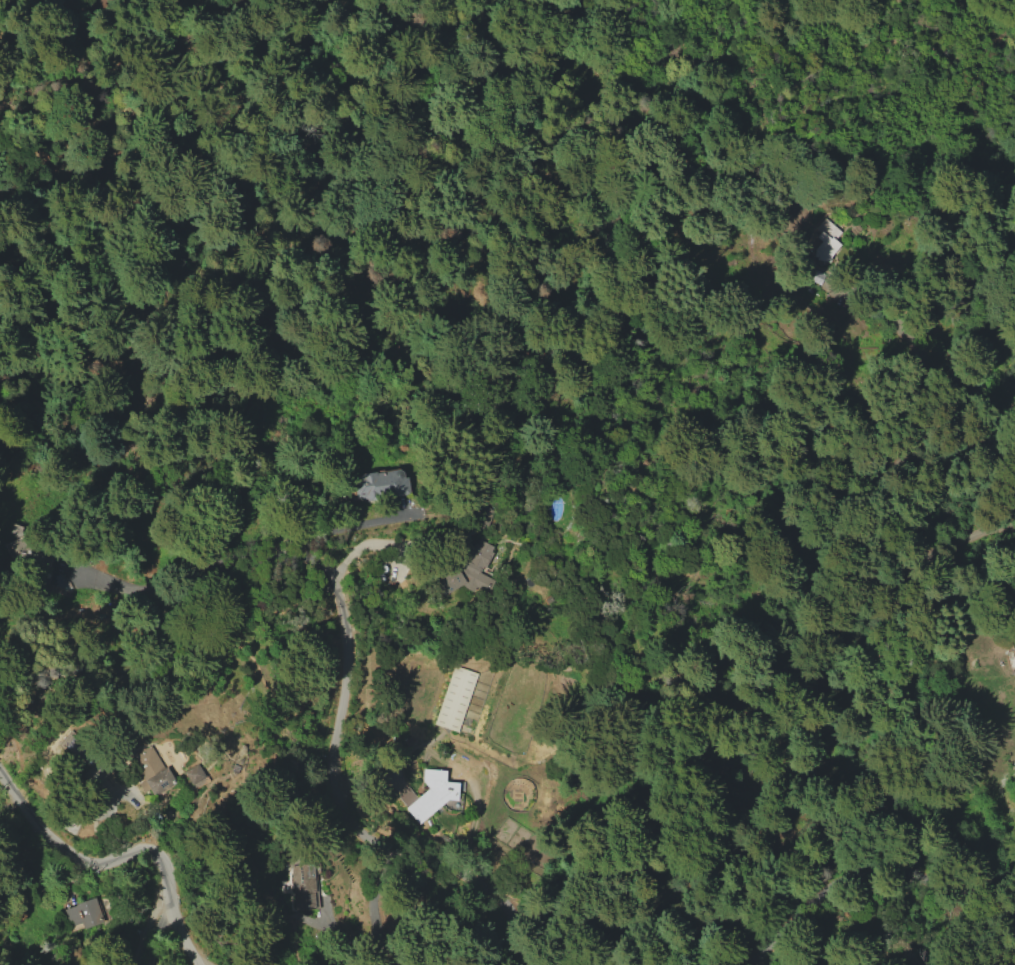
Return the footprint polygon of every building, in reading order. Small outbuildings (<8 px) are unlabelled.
[(841,231),(823,217),(813,231),(822,239),(810,255),(824,266),(841,243),(835,238),(841,231)] [(494,578),(460,567),(456,578),(444,574),(441,583),(487,599),(494,578)] [(434,726),(459,732),(473,672),(449,666),(434,726)] [(155,800),(177,786),(155,749),(133,762),(155,800)] [(207,779),(199,764),(183,773),(192,788),(207,779)] [(457,801),(459,783),(445,782),(446,771),(422,768),(421,781),(427,789),(404,807),(416,824),(448,800),(457,801)] [(96,898),(102,922),(109,921),(102,897),(96,898)] [(70,932),(101,923),(95,899),(64,908),(70,932)]
